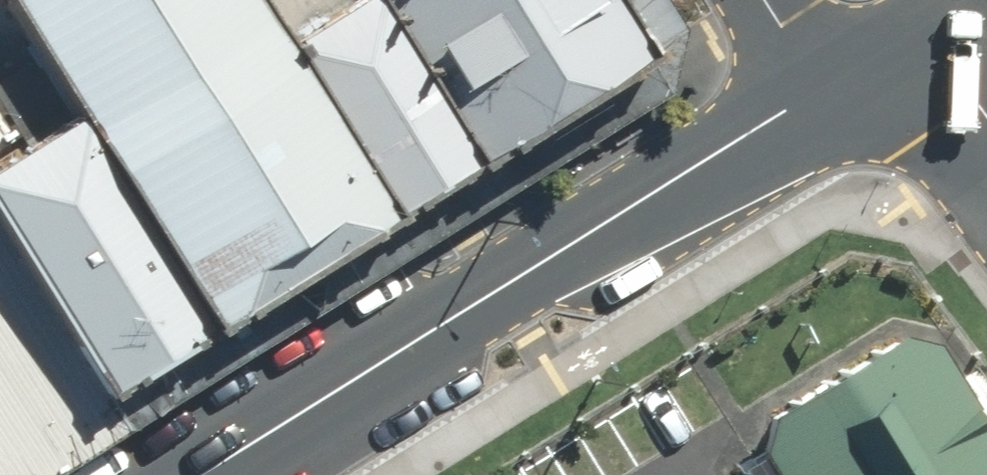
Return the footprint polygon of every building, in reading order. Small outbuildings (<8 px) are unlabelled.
[(203,324),(375,220),(268,46),(240,0),(5,0),(75,115),(203,324)] [(375,220),(467,164),(367,0),(340,0),(268,46),(375,220)] [(467,164),(631,64),(592,0),(367,0),(467,164)] [(94,390),(203,324),(75,115),(0,160),(0,237),(94,390)] [(94,390),(0,237),(0,448),(94,390)] [(733,425),(765,474),(986,474),(986,451),(905,319),(733,425)]
